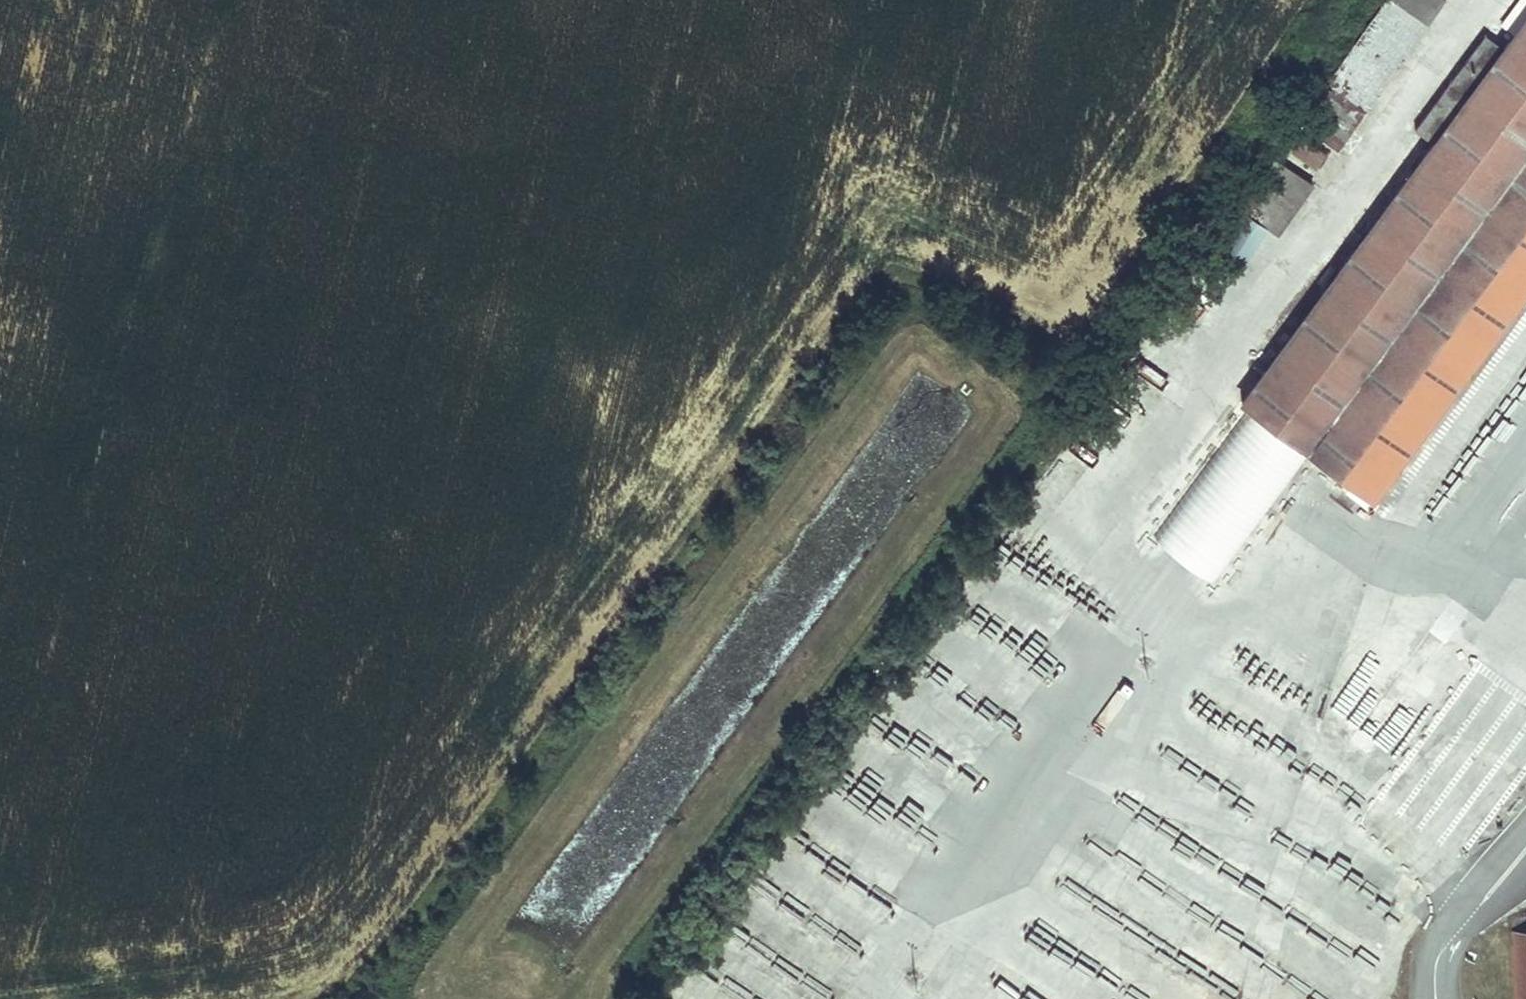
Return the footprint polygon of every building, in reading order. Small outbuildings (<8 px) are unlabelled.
[(1301,121),(1341,149),(1361,120),(1347,111),(1376,70),(1389,79),(1444,0),(1385,0),(1301,121)] [(1516,32),(1498,19),(1420,127),(1435,141),(1243,400),(1373,498),(1525,291),(1525,18),(1516,32)] [(1347,111),(1361,120),(1389,79),(1376,70),(1347,111)] [(1288,123),(1279,139),(1317,166),(1327,151),(1288,123)] [(1274,157),(1240,207),(1247,211),(1268,226),(1280,233),(1313,183),(1274,157)] [(1268,226),(1247,211),(1218,256),(1239,271),(1268,226)] [(1345,733),(1370,753),(1449,646),(1422,628),(1345,733)] [(1513,972),(1515,998),(1525,998),(1525,935),(1511,935),(1513,972)]
